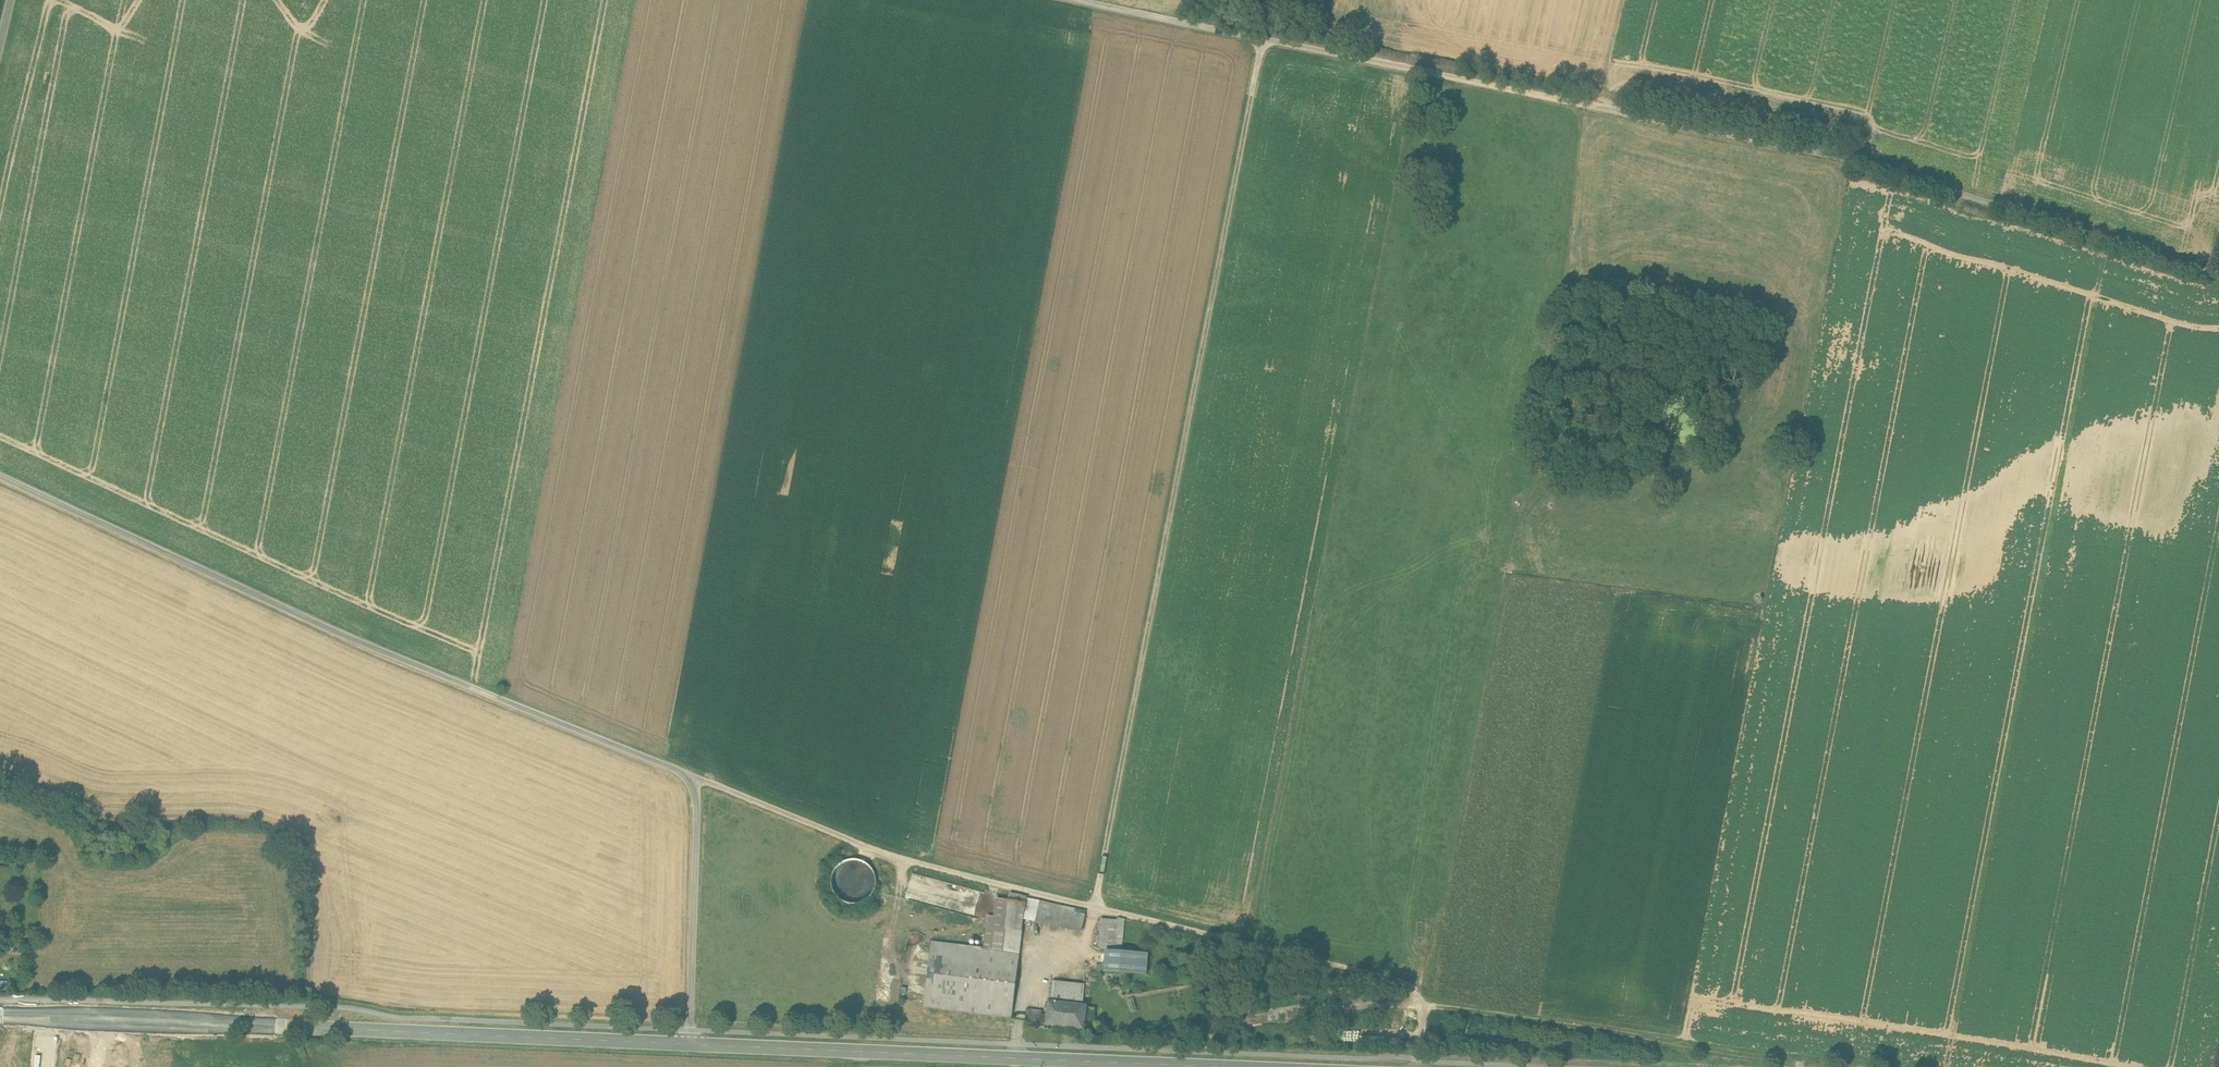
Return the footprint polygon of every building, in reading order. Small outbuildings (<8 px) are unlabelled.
[(855,900),(876,885),(870,877),(873,875),(865,864),(858,870),(856,867),(851,870),(854,875),(857,872),(861,877),(846,888),(855,900)] [(1077,909),(1009,893),(1008,901),(1076,916),(1077,909)] [(1008,901),(997,899),(995,921),(988,921),(985,948),(1003,950),(1005,929),(1008,901)] [(1076,916),(1008,901),(1005,929),(1022,931),(1024,918),(1081,931),(1084,918),(1076,916)] [(1086,911),(1077,909),(1076,916),(1084,918),(1086,911)] [(1125,920),(1119,918),(1118,924),(1116,950),(1122,950),(1125,920)] [(1118,924),(1101,921),(1098,948),(1116,950),(1118,924)] [(985,948),(932,942),(924,1007),(1012,1017),(1022,931),(1005,929),(1003,950),(985,948)] [(1148,954),(1106,951),(1105,971),(1147,974),(1148,954)] [(1084,985),(1053,982),(1050,1003),(1082,1007),(1084,985)] [(1082,1007),(1050,1003),(1049,1015),(1047,1025),(1083,1029),(1085,1008),(1082,1007)] [(1042,1011),(1028,1009),(1027,1022),(1047,1025),(1049,1015),(1041,1014),(1042,1011)]
